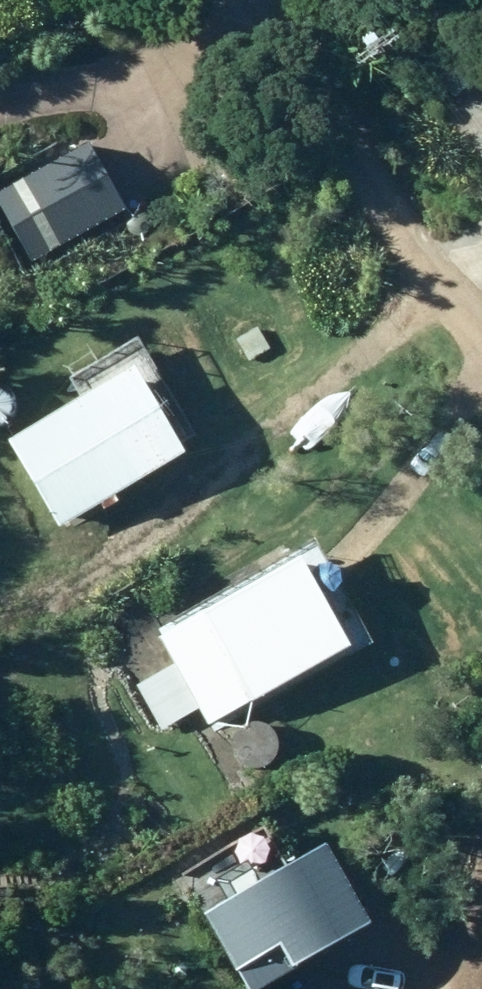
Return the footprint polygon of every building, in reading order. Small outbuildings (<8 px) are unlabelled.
[(30,266),(134,216),(96,141),(0,187),(0,205),(30,266)] [(239,340),(252,360),(272,349),(259,328),(239,340)] [(112,511),(127,502),(123,495),(194,455),(147,370),(17,442),(65,528),(107,503),(112,511)] [(327,551),(166,638),(180,665),(141,686),(165,731),(205,710),(214,728),(375,641),(327,551)] [(380,927),(333,846),(214,917),(256,988),(274,988),(380,927)] [(0,891),(0,919),(9,919),(8,891),(0,891)]
